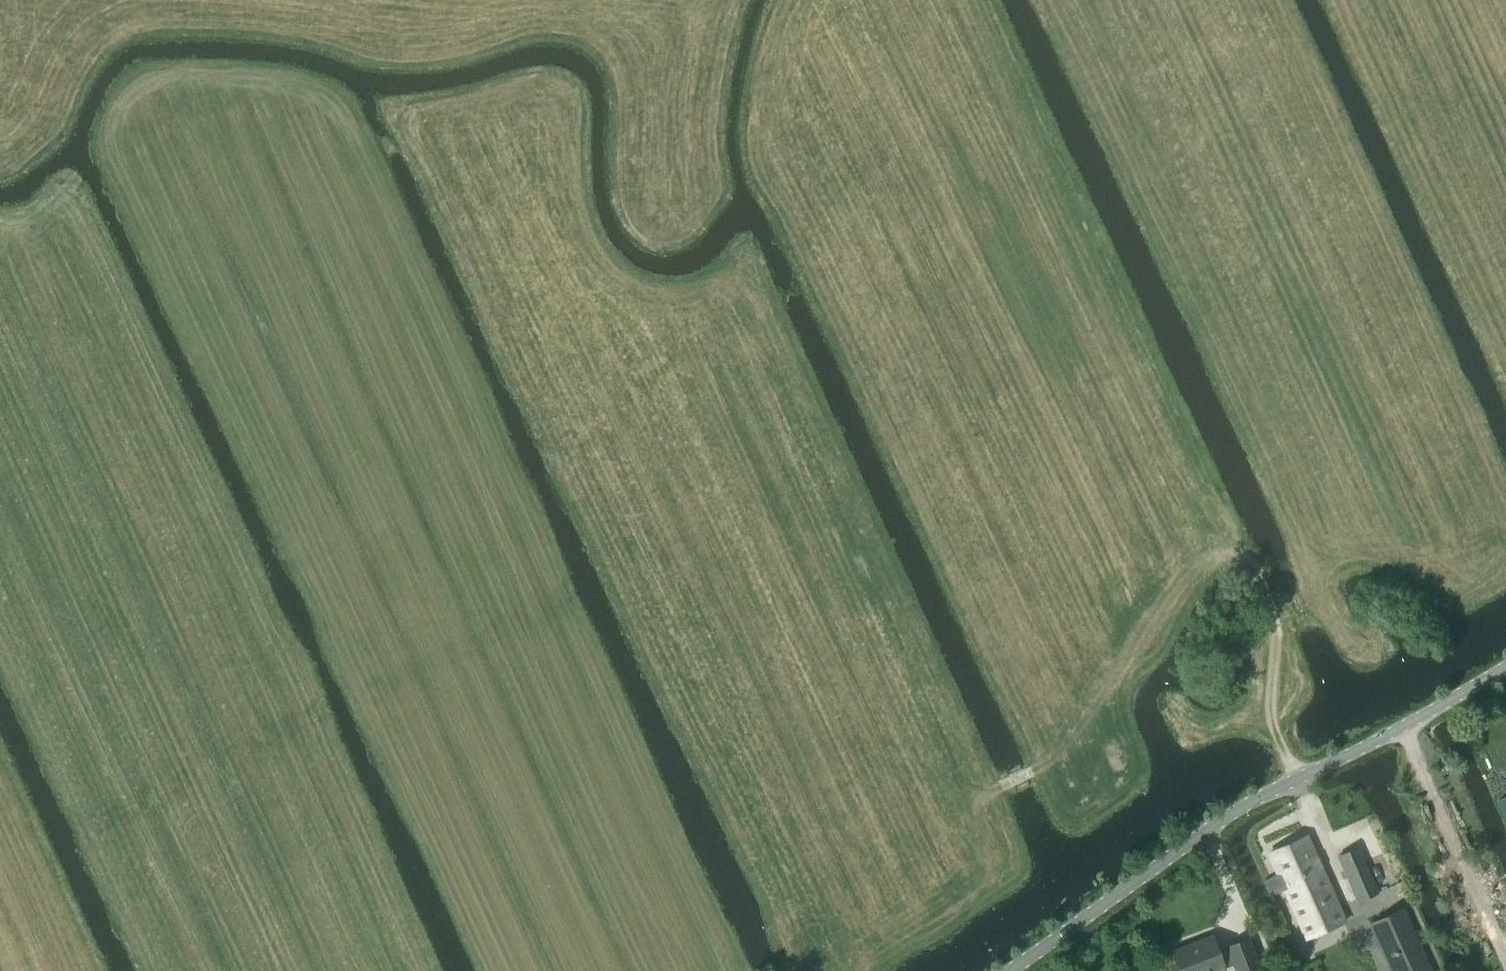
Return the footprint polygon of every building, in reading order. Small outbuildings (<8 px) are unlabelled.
[(1344,922),(1311,835),(1272,850),(1281,876),(1265,882),(1271,897),(1287,890),(1305,938),(1344,922)] [(1357,903),(1377,893),(1356,848),(1338,857),(1357,903)] [(1372,921),(1395,970),(1432,970),(1401,906),(1372,921)] [(1211,938),(1173,952),(1180,970),(1218,970),(1223,969),(1222,968),(1232,964),(1235,970),(1247,970),(1256,967),(1246,940),(1226,948),(1228,952),(1218,956),(1211,938)]
